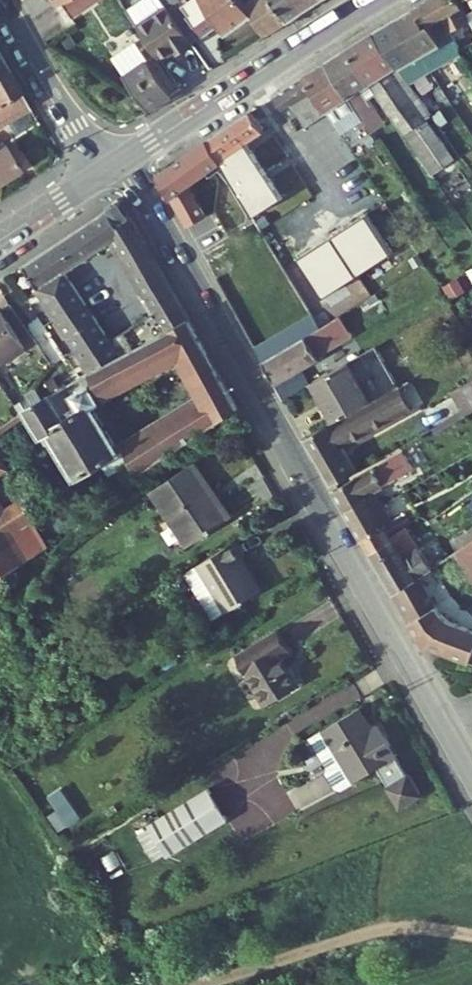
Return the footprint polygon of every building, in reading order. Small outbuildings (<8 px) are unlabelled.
[(69,17),(94,0),(57,0),(69,17)] [(165,0),(164,0),(135,20),(168,69),(179,62),(183,68),(202,55),(165,0)] [(257,21),(251,11),(243,0),(182,0),(196,20),(194,21),(207,40),(223,30),(232,24),(239,34),(257,21)] [(293,26),(275,0),(268,0),(251,11),(257,21),(271,41),(293,26)] [(306,18),(297,0),(275,0),(293,26),(306,18)] [(328,3),(326,0),(297,0),(306,18),(328,3)] [(413,10),(425,30),(440,21),(452,41),(455,46),(471,36),(471,31),(454,0),(430,0),(413,10)] [(413,10),(395,20),(419,60),(452,41),(440,21),(425,30),(413,10)] [(395,20),(375,33),(393,62),(399,72),(404,69),(433,117),(443,111),(413,64),(419,60),(395,20)] [(239,34),(232,24),(223,30),(230,39),(239,34)] [(375,33),(369,36),(387,65),(393,62),(375,33)] [(369,36),(345,51),(367,86),(382,108),(396,100),(407,118),(417,112),(387,65),(369,36)] [(117,65),(152,118),(176,101),(141,49),(117,65)] [(345,51),(324,65),(356,116),(374,143),(384,137),(367,110),(370,108),(359,91),(367,86),(345,51)] [(0,53),(0,75),(9,69),(0,53)] [(468,70),(460,57),(451,63),(459,76),(468,70)] [(356,116),(324,65),(304,78),(324,109),(331,104),(344,124),(356,116)] [(9,69),(0,75),(0,105),(22,93),(9,69)] [(304,78),(275,97),(297,132),(301,138),(309,132),(316,144),(337,130),(324,109),(304,78)] [(22,93),(0,105),(0,126),(31,108),(22,93)] [(275,97),(208,143),(247,211),(258,231),(263,229),(244,195),(261,185),(255,175),(259,172),(253,162),(297,132),(275,97)] [(457,160),(437,123),(408,139),(429,176),(457,160)] [(0,144),(0,176),(18,164),(3,142),(0,144)] [(202,260),(220,250),(210,234),(247,211),(208,143),(156,178),(202,260)] [(105,217),(100,220),(113,239),(126,229),(114,211),(105,217)] [(89,388),(183,332),(126,229),(113,239),(100,220),(23,273),(89,388)] [(309,319),(254,350),(262,365),(318,334),(309,319)] [(318,334),(262,365),(285,405),(311,390),(301,372),(356,342),(344,320),(318,334)] [(3,324),(0,325),(0,378),(26,362),(3,324)] [(237,423),(183,332),(89,388),(26,425),(45,458),(49,456),(79,505),(119,481),(124,489),(237,423)] [(377,353),(313,388),(334,426),(398,390),(377,353)] [(398,390),(334,426),(306,442),(334,492),(355,481),(340,454),(398,422),(396,419),(419,406),(407,385),(398,390)] [(444,433),(447,437),(471,423),(471,417),(444,433)] [(390,477),(386,469),(337,496),(349,517),(368,507),(380,501),(378,497),(406,479),(401,471),(390,477)] [(225,532),(189,475),(150,500),(186,556),(225,532)] [(0,485),(0,585),(43,560),(16,514),(20,505),(12,491),(1,488),(0,485)] [(414,495),(409,486),(402,490),(407,500),(414,495)] [(383,533),(368,507),(349,517),(377,565),(399,551),(393,541),(387,532),(383,533)] [(427,521),(422,511),(401,524),(407,533),(409,532),(427,521)] [(393,541),(399,551),(377,565),(397,599),(417,585),(435,574),(409,532),(407,533),(393,541)] [(457,558),(471,582),(471,548),(457,558)] [(238,566),(230,553),(193,575),(220,622),(253,603),(233,569),(238,566)] [(417,585),(397,599),(421,640),(471,655),(471,626),(437,616),(417,585)] [(282,657),(273,641),(231,665),(258,711),(290,692),(273,662),(282,657)] [(361,736),(348,715),(298,745),(329,797),(367,774),(377,792),(376,792),(389,813),(409,800),(397,780),(395,781),(385,763),(386,762),(374,743),(367,747),(361,736)] [(368,732),(361,736),(367,747),(374,743),(368,732)] [(226,827),(207,795),(147,831),(166,862),(226,827)]
